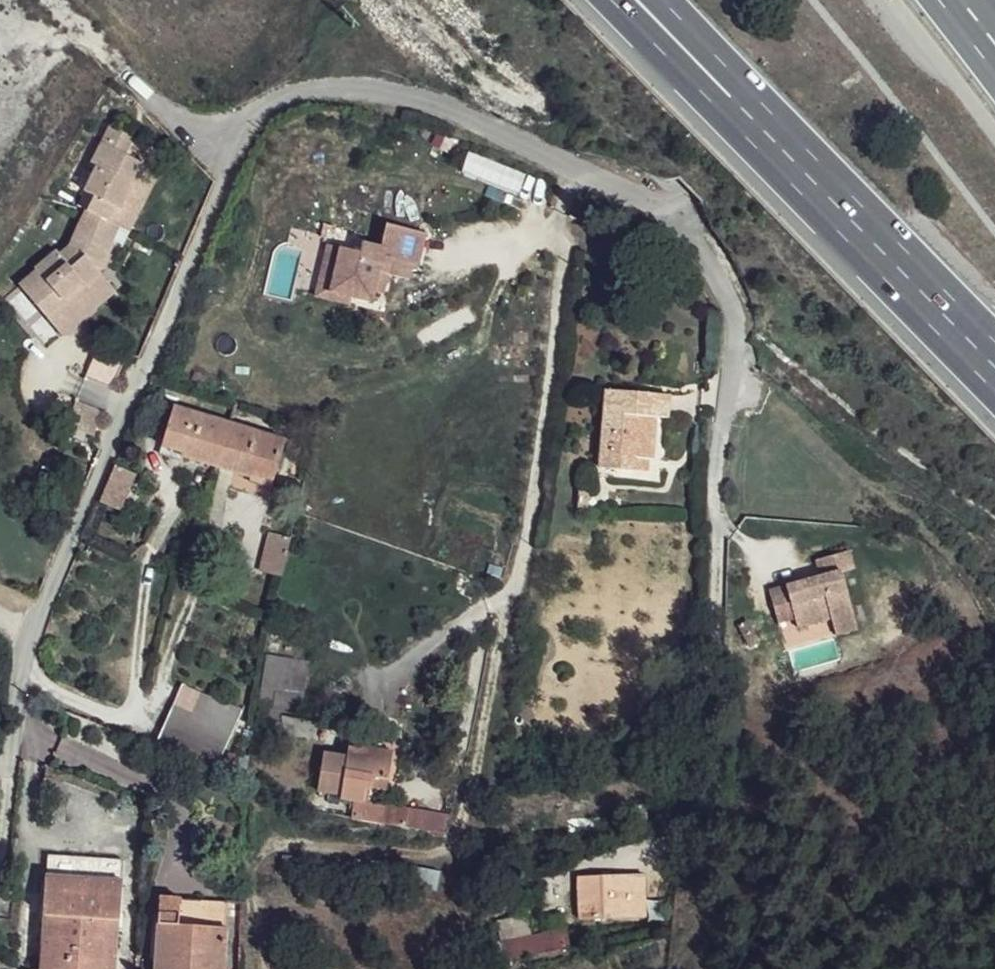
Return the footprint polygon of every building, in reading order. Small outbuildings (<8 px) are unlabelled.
[(147,169),(100,144),(90,166),(96,169),(83,191),(91,194),(84,211),(102,222),(109,204),(117,208),(128,185),(135,191),(147,169)] [(467,153),(460,175),(519,193),(526,170),(467,153)] [(156,172),(147,169),(135,191),(128,185),(117,208),(109,204),(102,222),(126,231),(156,172)] [(362,251),(336,245),(328,278),(356,285),(353,296),(373,301),(375,291),(380,272),(388,274),(392,259),(413,265),(419,266),(427,233),(388,223),(382,246),(364,241),(362,251)] [(113,245),(75,230),(70,247),(53,252),(15,283),(47,323),(87,294),(81,286),(99,274),(113,245)] [(328,278),(336,245),(329,243),(316,295),(351,303),(353,296),(356,285),(328,278)] [(392,259),(388,274),(410,279),(413,265),(392,259)] [(388,274),(380,272),(375,291),(384,293),(388,274)] [(111,292),(99,274),(81,286),(87,294),(47,323),(59,335),(111,292)] [(668,400),(608,395),(600,474),(608,476),(633,476),(633,464),(647,463),(651,425),(665,426),(668,400)] [(179,456),(253,479),(254,472),(273,481),(285,439),(177,407),(164,448),(181,451),(179,456)] [(665,426),(651,425),(647,463),(633,464),(633,476),(608,476),(606,488),(659,493),(665,426)] [(132,471),(114,463),(98,502),(118,509),(132,471)] [(286,542),(267,536),(257,573),(277,579),(286,542)] [(824,580),(789,590),(800,623),(802,631),(832,622),(837,641),(863,633),(846,574),(857,571),(852,554),(819,563),(824,580)] [(800,623),(789,590),(773,595),(783,629),(800,623)] [(259,702),(300,709),(309,661),(267,654),(259,702)] [(181,704),(167,698),(148,742),(207,766),(235,699),(192,680),(181,704)] [(664,738),(653,736),(652,748),(663,749),(664,738)] [(338,753),(316,749),(311,788),(333,793),(333,799),(356,803),(359,789),(370,790),(372,776),(383,776),(385,746),(359,740),(358,746),(339,745),(338,753)] [(49,856),(42,968),(113,968),(121,860),(49,856)] [(634,882),(573,886),(577,925),(637,921),(634,882)] [(160,898),(155,968),(220,968),(224,903),(160,898)] [(522,932),(522,950),(569,950),(569,933),(522,932)]
